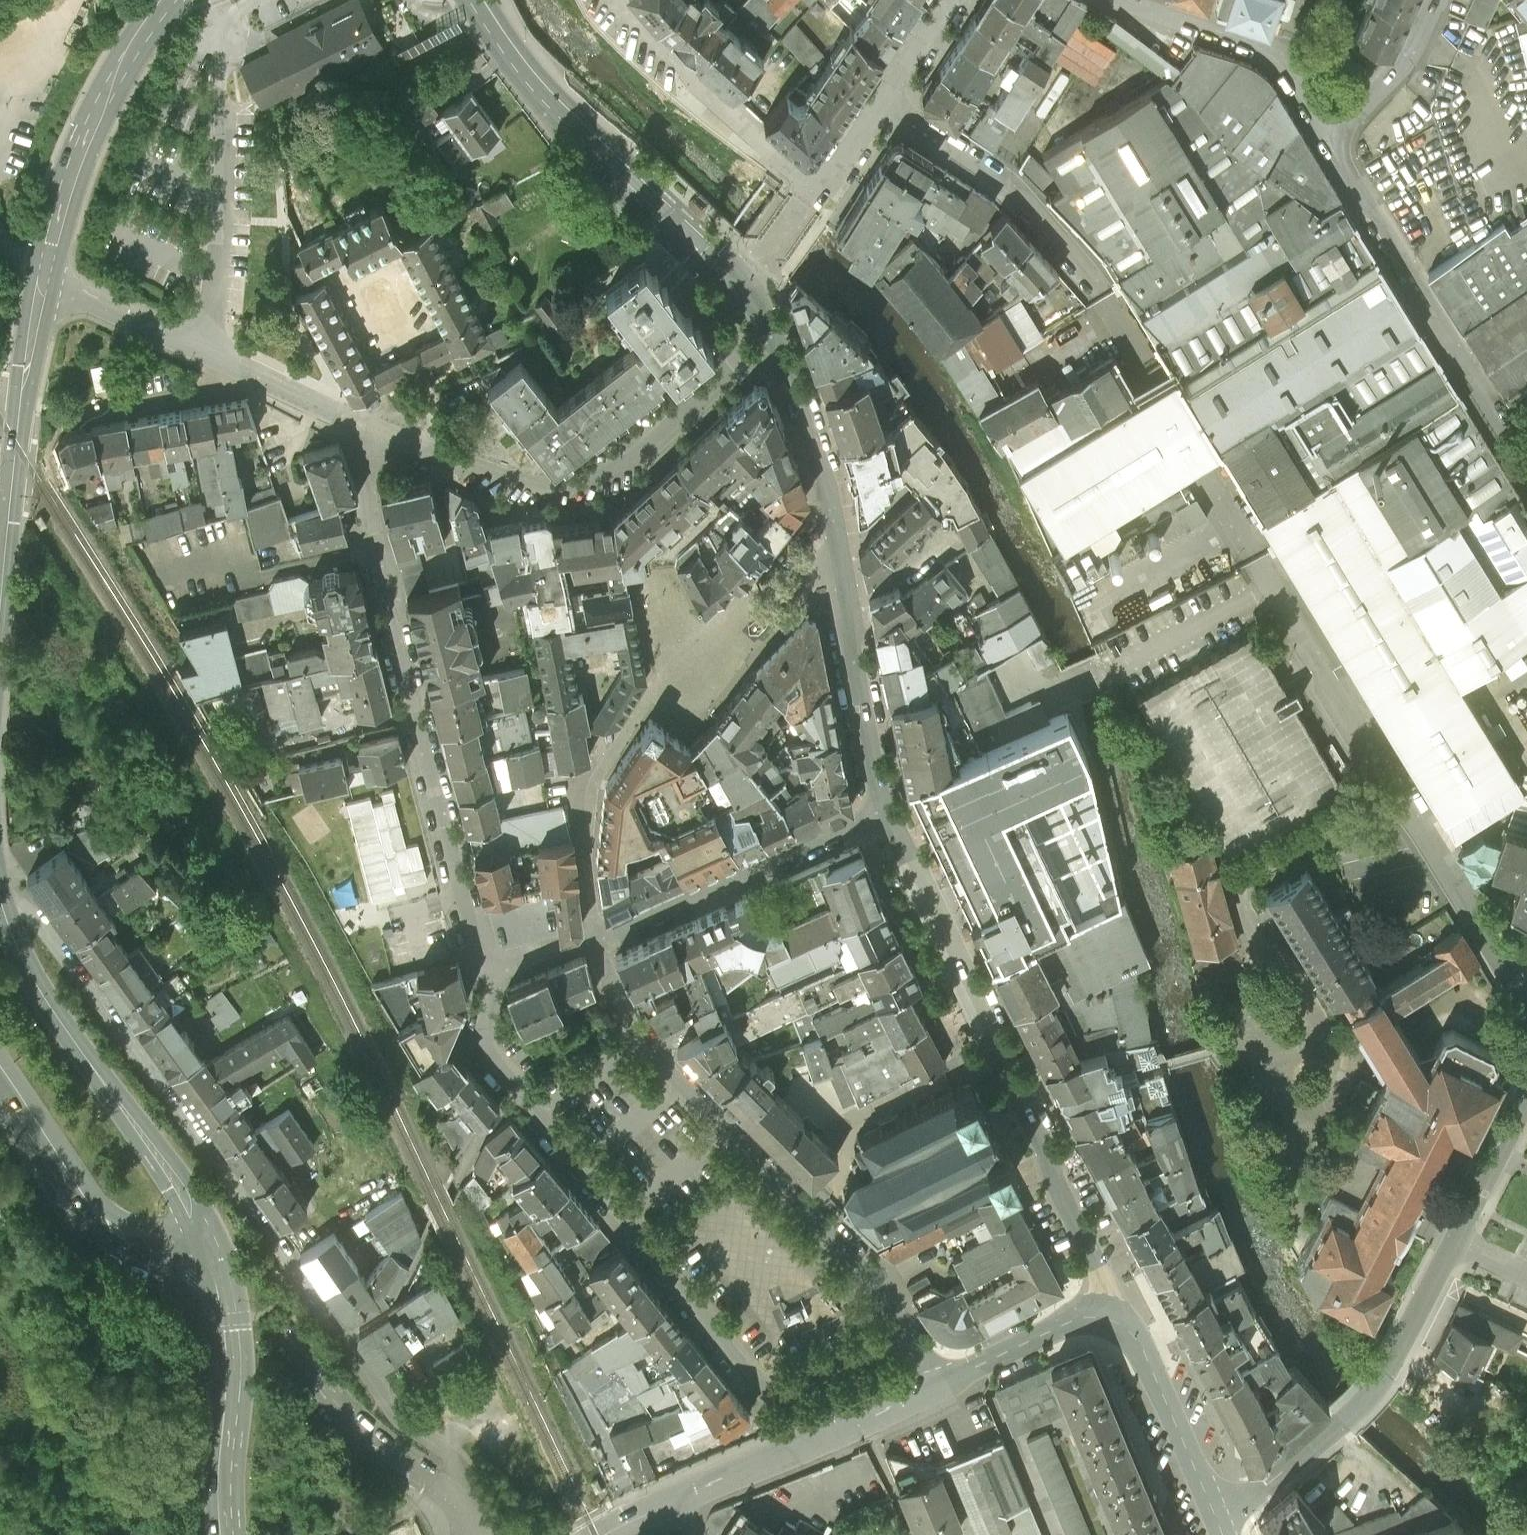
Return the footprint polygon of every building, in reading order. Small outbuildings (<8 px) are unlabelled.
[(262,104),(346,60),(350,68),(357,64),(357,63),(375,53),(372,47),(377,44),(379,43),(358,3),(357,3),(356,0),(355,0),(348,4),(349,7),(322,21),(320,18),(311,23),(313,26),(274,46),(276,49),(243,66),(262,104)] [(658,25),(681,0),(636,0),(658,25)] [(658,25),(694,57),(723,24),(736,11),(724,0),(720,0),(716,4),(712,0),(699,0),(698,0),(681,0),(658,25)] [(742,5),(767,28),(792,0),(746,0),(742,5)] [(853,31),(864,19),(858,12),(852,19),(847,14),(850,10),(840,0),(835,0),(829,7),(851,28),(853,31)] [(853,31),(881,54),(899,29),(874,8),(874,7),(866,0),(840,0),(850,10),(847,14),(852,19),(858,12),(864,19),(853,31)] [(866,0),(874,7),(874,8),(899,29),(918,0),(866,0)] [(1007,0),(983,0),(975,13),(1007,35),(1016,21),(1042,38),(1033,52),(1048,62),(1049,61),(1064,38),(1023,10),(1022,11),(1007,0)] [(1022,11),(1023,10),(1030,0),(1007,0),(1022,11)] [(1077,0),(1030,0),(1023,10),(1064,38),(1074,22),(1080,13),(1081,11),(1082,12),(1086,4),(1077,0)] [(1207,9),(1210,0),(1183,0),(1207,9)] [(1266,29),(1276,0),(1219,0),(1216,11),(1266,29)] [(1407,15),(1374,0),(1370,0),(1354,35),(1363,39),(1363,40),(1381,48),(1381,47),(1389,51),(1392,42),(1395,43),(1407,15)] [(1414,0),(1374,0),(1407,15),(1414,0)] [(1483,25),(1487,24),(1497,0),(1471,0),(1464,17),(1483,25)] [(1526,14),(1526,0),(1515,0),(1526,14)] [(959,37),(991,59),(1000,46),(1007,35),(975,13),(959,37)] [(1080,13),(1074,22),(1083,28),(1089,19),(1080,13)] [(1526,14),(1515,18),(1526,62),(1526,14)] [(1229,144),(1318,209),(1341,197),(1274,85),(1268,77),(1263,72),(1257,67),(1250,63),(1242,59),(1234,56),(1197,45),(1193,51),(1192,50),(1179,67),(1158,51),(1157,51),(1155,51),(1154,51),(1153,53),(1150,57),(1147,53),(1137,46),(1132,44),(1137,39),(1137,37),(1137,35),(1135,34),(1114,18),(1106,31),(1172,81),(1190,94),(1229,144)] [(781,38),(809,69),(816,61),(822,54),(795,23),(781,38)] [(723,24),(694,57),(733,92),(762,59),(723,24)] [(853,31),(851,28),(826,65),(856,90),(881,54),(853,31)] [(1021,60),(1029,49),(1007,35),(1000,46),(1021,60)] [(959,37),(939,69),(974,93),(980,83),(984,86),(987,82),(983,79),(994,61),(991,59),(959,37)] [(1032,86),(1048,62),(1033,52),(1029,49),(1021,60),(1013,73),(1014,74),(1032,86)] [(856,90),(826,65),(822,71),(818,68),(820,67),(816,61),(809,69),(810,69),(813,74),(813,75),(817,78),(807,93),(809,95),(837,119),(856,90)] [(1032,87),(1033,87),(1058,104),(1075,79),(1049,61),(1048,62),(1032,86),(1032,87)] [(813,74),(810,69),(797,84),(807,93),(817,78),(813,75),(813,74)] [(967,103),(974,93),(939,69),(922,95),(924,104),(923,104),(954,124),(961,113),(965,116),(966,115),(972,106),(967,103)] [(1174,375),(1174,376),(1178,384),(1179,383),(1215,442),(1214,442),(1219,450),(1236,477),(1235,477),(1259,515),(1257,516),(1260,520),(1261,519),(1278,548),(1441,818),(1513,774),(1457,682),(1526,639),(1526,508),(1515,478),(1464,399),(1367,241),(1341,197),(1318,209),(1229,144),(1190,94),(1172,81),(1165,77),(1160,73),(1123,96),(1126,101),(1120,105),(1116,98),(1104,106),(1108,112),(1042,153),(1064,187),(1048,197),(1070,219),(1076,226),(1106,260),(1152,335),(1151,336),(1154,340),(1158,349),(1174,375)] [(1032,87),(1032,86),(1014,74),(994,106),(1013,119),(1033,87),(1032,87)] [(443,111),(454,127),(436,140),(454,164),(499,131),(470,91),(443,111)] [(396,111),(403,125),(433,104),(424,92),(396,111)] [(764,120),(789,142),(812,115),(801,105),(788,94),(764,120)] [(812,115),(789,142),(803,155),(813,154),(837,119),(809,95),(801,105),(812,115)] [(1013,119),(994,106),(991,103),(982,118),(980,117),(969,134),(992,150),(1013,119)] [(961,113),(954,124),(961,129),(968,117),(966,115),(965,116),(961,113)] [(917,184),(958,210),(966,198),(964,197),(930,175),(923,175),(932,161),(900,141),(891,142),(880,160),(917,184)] [(1018,167),(1039,189),(1052,176),(1028,151),(1024,158),(1018,167)] [(1005,158),(1018,167),(1024,158),(1016,153),(1008,153),(1005,158)] [(865,183),(903,207),(917,184),(880,160),(865,183)] [(865,183),(851,206),(889,230),(904,208),(903,207),(865,183)] [(958,210),(917,184),(903,207),(904,208),(925,221),(943,233),(946,228),(951,231),(962,213),(958,210)] [(971,187),(964,197),(966,198),(958,210),(962,213),(973,220),(979,224),(994,201),(971,187)] [(505,188),(473,205),(485,229),(498,223),(493,214),(513,204),(505,188)] [(500,329),(486,335),(458,281),(430,228),(402,243),(382,205),(338,229),(334,221),(329,223),(313,232),(317,239),(298,248),(305,262),(292,268),(304,292),(296,297),(322,345),(351,400),(357,402),(380,389),(411,374),(450,353),(458,368),(494,350),(493,349),(508,342),(500,329)] [(889,230),(851,206),(835,231),(852,245),(868,263),(889,230)] [(908,243),(874,271),(911,314),(913,317),(948,274),(926,249),(929,247),(916,231),(925,221),(904,208),(889,230),(908,243)] [(951,231),(959,237),(960,237),(961,237),(962,237),(963,236),(973,220),(962,213),(951,231)] [(1029,240),(1004,213),(990,225),(991,231),(982,240),(978,243),(982,248),(985,245),(1002,265),(1029,240)] [(1427,269),(1506,393),(1526,380),(1526,216),(1509,228),(1503,219),(1495,224),(1473,238),(1427,269)] [(958,242),(963,236),(962,237),(961,237),(960,237),(959,237),(951,231),(946,228),(943,233),(958,242)] [(908,243),(889,230),(868,263),(874,271),(908,243)] [(1057,271),(1029,240),(1002,265),(1009,272),(1000,281),(1007,289),(1017,279),(1026,289),(1057,271)] [(973,248),(965,257),(975,269),(976,268),(984,260),(973,248)] [(965,257),(948,274),(967,300),(987,280),(976,268),(975,269),(965,257)] [(606,296),(635,331),(671,301),(643,266),(606,296)] [(967,300),(948,274),(913,317),(937,350),(950,342),(960,334),(972,325),(981,318),(967,300)] [(535,307),(551,329),(563,315),(579,304),(572,295),(569,290),(550,304),(546,299),(535,307)] [(804,335),(828,312),(803,290),(790,295),(804,335)] [(1018,295),(998,307),(1022,346),(1042,334),(1040,331),(1018,295)] [(637,352),(658,378),(667,371),(673,379),(710,348),(691,325),(671,301),(635,331),(646,344),(637,352)] [(998,307),(981,318),(972,325),(991,358),(995,364),(1022,348),(1022,346),(998,307)] [(860,350),(866,347),(861,342),(844,327),(828,312),(804,335),(815,366),(860,350)] [(844,327),(861,342),(868,335),(851,319),(844,327)] [(972,325),(960,334),(979,365),(991,358),(972,325)] [(991,404),(999,400),(979,365),(960,334),(950,342),(937,350),(943,356),(972,403),(986,394),(991,404)] [(867,348),(874,358),(877,356),(870,346),(867,348)] [(633,347),(579,390),(607,426),(662,382),(658,378),(637,352),(633,347)] [(865,378),(883,370),(874,358),(867,348),(866,347),(860,350),(815,366),(824,393),(864,377),(865,378)] [(1076,436),(1140,397),(1114,355),(1051,394),(1076,436)] [(516,420),(547,396),(521,364),(508,374),(490,388),(516,420)] [(500,366),(482,376),(490,388),(508,374),(500,366)] [(890,380),(883,370),(865,378),(864,377),(824,393),(841,442),(867,432),(910,407),(901,396),(890,380)] [(890,380),(901,396),(909,391),(898,374),(890,380)] [(1215,442),(1179,383),(1178,384),(1174,376),(1140,397),(1076,436),(1017,472),(1062,545),(1219,450),(1214,442),(1215,442)] [(986,394),(972,403),(1000,444),(1053,409),(1034,380),(999,400),(991,404),(986,394)] [(726,414),(740,428),(748,420),(756,426),(773,404),(766,387),(755,384),(726,414)] [(556,408),(547,396),(516,420),(555,468),(607,426),(579,390),(556,408)] [(206,405),(213,442),(212,442),(218,472),(221,484),(223,496),(226,512),(244,508),(246,508),(245,499),(241,480),(238,480),(231,446),(228,442),(224,443),(223,437),(255,431),(248,396),(206,405)] [(784,433),(773,404),(756,426),(748,436),(763,452),(784,433)] [(205,487),(206,486),(221,484),(218,472),(212,442),(213,442),(206,405),(181,410),(189,448),(190,454),(195,453),(194,447),(201,446),(199,454),(205,487)] [(910,407),(867,432),(880,484),(886,483),(883,470),(892,468),(893,473),(897,478),(902,474),(940,444),(910,407)] [(181,410),(160,414),(167,453),(172,475),(174,488),(188,485),(182,456),(176,451),(189,448),(181,410)] [(160,414),(123,422),(131,459),(148,456),(167,453),(160,414)] [(748,436),(740,428),(726,414),(677,460),(691,475),(692,474),(704,487),(732,460),(734,462),(723,473),(732,481),(743,471),(744,472),(763,452),(748,436)] [(123,422),(92,428),(101,466),(108,464),(109,469),(122,466),(121,461),(131,459),(123,422)] [(59,442),(69,473),(88,467),(92,476),(96,475),(96,472),(102,470),(101,466),(92,428),(68,434),(59,442)] [(867,432),(841,442),(848,471),(849,506),(857,513),(865,509),(882,491),(880,484),(867,432)] [(794,462),(784,433),(763,452),(744,472),(755,483),(763,492),(794,462)] [(335,505),(355,499),(337,442),(302,453),(320,509),(335,505)] [(919,493),(940,514),(943,511),(948,511),(955,522),(978,511),(965,481),(940,444),(902,474),(919,493)] [(167,453),(148,456),(152,477),(162,475),(163,477),(172,475),(167,453)] [(101,466),(102,470),(107,493),(122,489),(120,480),(135,477),(131,459),(121,461),(122,466),(109,469),(108,464),(101,466)] [(691,475),(677,460),(614,519),(623,567),(624,567),(630,566),(630,570),(647,566),(646,559),(648,559),(647,549),(661,535),(660,534),(707,490),(704,487),(692,474),(691,475)] [(808,494),(794,462),(763,492),(764,493),(751,505),(763,515),(764,515),(765,515),(775,502),(790,518),(808,494)] [(755,483),(744,472),(743,471),(732,481),(714,497),(726,510),(730,506),(755,483)] [(422,534),(425,547),(444,542),(431,484),(428,483),(380,494),(396,554),(416,549),(413,536),(410,537),(407,524),(421,521),(424,533),(422,534)] [(751,505),(764,493),(763,492),(755,483),(730,506),(757,526),(760,523),(759,521),(763,515),(751,505)] [(223,496),(221,484),(206,486),(208,499),(223,496)] [(1197,539),(1215,529),(1189,486),(1144,510),(1151,521),(1155,519),(1165,537),(1187,523),(1197,539)] [(457,517),(455,509),(461,496),(462,496),(445,487),(445,490),(444,501),(449,519),(457,517)] [(273,488),(245,499),(246,508),(276,497),(273,488)] [(895,516),(915,538),(940,514),(919,493),(895,516)] [(301,562),(297,550),(293,536),(291,536),(286,522),(280,505),(282,505),(279,496),(276,497),(246,508),(244,508),(261,571),(301,562)] [(471,558),(489,553),(483,530),(476,503),(461,496),(455,509),(457,517),(462,536),(461,536),(468,559),(471,558)] [(773,540),(790,518),(775,502),(765,515),(764,515),(763,515),(759,521),(760,523),(773,540)] [(103,532),(117,527),(111,504),(87,511),(85,513),(103,532)] [(200,504),(178,510),(184,529),(204,522),(200,504)] [(296,519),(286,522),(291,536),(293,536),(297,550),(345,540),(335,505),(320,509),(295,516),(296,519)] [(756,560),(773,540),(760,523),(757,526),(730,506),(726,510),(711,524),(718,530),(727,537),(728,537),(756,560)] [(184,529),(178,510),(143,520),(148,540),(184,529)] [(955,522),(966,547),(988,533),(978,511),(955,522)] [(559,560),(552,529),(551,521),(545,516),(521,521),(526,546),(529,557),(530,565),(535,591),(543,589),(542,588),(563,584),(559,560)] [(871,540),(892,560),(915,538),(895,516),(871,540)] [(41,517),(35,520),(41,530),(47,526),(41,517)] [(552,529),(559,560),(570,558),(572,569),(606,562),(608,570),(623,567),(614,519),(552,529)] [(148,540),(143,520),(130,524),(134,545),(148,540)] [(413,536),(416,549),(425,547),(422,534),(424,533),(421,521),(407,524),(410,537),(413,536)] [(526,546),(521,521),(483,530),(489,553),(471,558),(474,564),(491,558),(499,584),(504,601),(527,596),(536,594),(535,591),(530,565),(520,566),(517,559),(514,549),(526,546)] [(723,558),(711,538),(705,528),(677,552),(675,560),(703,616),(739,581),(718,563),(723,558)] [(739,581),(756,560),(728,537),(727,537),(718,530),(711,538),(723,558),(718,563),(739,581)] [(988,533),(966,547),(980,571),(1001,558),(988,533)] [(1050,558),(1067,589),(1106,568),(1089,537),(1050,558)] [(868,583),(892,560),(871,540),(859,552),(866,584),(868,583)] [(514,549),(517,559),(529,557),(526,546),(514,549)] [(1001,558),(980,571),(997,599),(1018,587),(1001,558)] [(929,575),(949,601),(965,589),(944,563),(929,575)] [(610,586),(627,583),(624,567),(623,567),(608,570),(610,586)] [(364,604),(355,570),(309,581),(299,575),(274,581),(268,591),(268,592),(274,613),(317,603),(320,616),(324,615),(364,604)] [(1178,595),(1197,585),(1190,570),(1171,580),(1178,595)] [(903,595),(924,621),(949,601),(929,575),(903,595)] [(612,612),(631,609),(627,583),(610,586),(597,588),(602,614),(612,612)] [(488,604),(504,601),(499,584),(484,589),(488,604)] [(565,594),(563,584),(542,588),(543,589),(535,591),(536,594),(527,596),(529,607),(566,600),(565,594)] [(407,596),(420,650),(472,637),(464,608),(457,610),(451,586),(407,596)] [(997,599),(988,604),(1012,646),(1023,638),(1041,629),(1018,587),(997,599)] [(602,614),(597,588),(565,594),(566,600),(529,607),(532,627),(602,614)] [(898,615),(909,632),(924,621),(903,595),(899,589),(869,601),(875,632),(898,615)] [(238,622),(274,613),(268,592),(233,601),(238,622)] [(345,657),(376,649),(364,604),(324,615),(327,630),(322,631),(326,647),(322,653),(316,650),(286,657),(290,671),(345,657)] [(979,639),(990,658),(1012,646),(988,604),(973,612),(986,635),(979,639)] [(622,670),(643,670),(631,609),(612,612),(617,640),(622,670)] [(532,627),(547,702),(577,696),(569,649),(617,640),(612,612),(602,614),(532,627)] [(798,653),(802,677),(791,687),(780,698),(791,712),(812,695),(827,682),(815,615),(806,613),(785,637),(798,653)] [(881,661),(918,653),(923,652),(909,632),(898,615),(875,632),(881,661)] [(933,667),(943,661),(942,658),(945,655),(924,621),(909,632),(923,652),(933,667)] [(235,663),(225,625),(180,636),(199,668),(181,671),(195,696),(241,684),(235,663)] [(1049,645),(1041,629),(1023,638),(1024,640),(1037,666),(1051,659),(1045,647),(1049,645)] [(1252,630),(1137,696),(1227,855),(1343,787),(1293,701),(1301,697),(1294,687),(1287,691),(1252,630)] [(472,637),(420,650),(431,692),(471,682),(475,680),(468,651),(475,649),(472,637)] [(785,637),(755,671),(780,698),(791,687),(802,677),(798,653),(785,637)] [(990,658),(991,660),(1024,640),(1023,638),(1012,646),(990,658)] [(979,639),(967,647),(979,667),(991,660),(990,658),(979,639)] [(967,647),(952,655),(965,675),(979,667),(967,647)] [(390,704),(376,649),(345,657),(353,688),(359,712),(390,704)] [(285,650),(266,655),(272,676),(290,671),(286,657),(285,650)] [(945,684),(933,667),(923,652),(918,653),(927,694),(927,695),(945,684)] [(881,661),(890,702),(927,694),(918,653),(881,661)] [(1506,664),(1512,674),(1526,665),(1526,662),(1522,654),(1506,664)] [(262,678),(272,676),(266,655),(235,663),(241,684),(262,678)] [(949,683),(950,684),(951,684),(965,675),(952,655),(943,661),(933,667),(945,684),(946,684),(947,684),(949,683)] [(353,688),(345,657),(290,671),(272,676),(262,678),(275,729),(320,718),(315,698),(353,688)] [(534,668),(525,669),(530,696),(539,694),(534,668)] [(525,669),(496,676),(503,707),(531,701),(530,696),(525,669)] [(645,680),(643,670),(622,670),(587,723),(587,726),(618,723),(645,680)] [(780,698),(755,671),(715,720),(753,769),(771,759),(762,749),(781,725),(767,712),(780,698)] [(503,707),(496,676),(475,680),(471,682),(475,698),(479,698),(480,700),(503,707)] [(441,729),(480,719),(475,698),(471,682),(431,692),(441,729)] [(790,743),(837,734),(827,682),(812,695),(791,712),(793,714),(781,725),(790,741),(790,743)] [(890,702),(907,782),(981,748),(951,684),(950,684),(949,683),(947,684),(946,684),(945,684),(927,695),(927,694),(890,702)] [(582,696),(577,696),(547,702),(549,715),(552,732),(583,727),(587,726),(587,723),(582,696)] [(484,756),(499,753),(523,747),(522,742),(530,740),(528,726),(520,727),(520,722),(524,721),(522,708),(480,719),(482,728),(477,729),(484,756)] [(981,748),(907,782),(991,962),(1033,942),(1119,899),(1084,751),(1066,712),(981,750),(981,748)] [(536,734),(552,732),(549,715),(533,717),(536,734)] [(650,717),(606,784),(634,788),(635,784),(641,786),(643,781),(659,772),(658,770),(668,765),(678,788),(705,775),(691,747),(650,717)] [(441,729),(450,765),(484,756),(477,729),(482,728),(480,719),(441,729)] [(753,769),(715,720),(701,736),(718,768),(735,800),(764,785),(753,769)] [(583,727),(552,732),(556,754),(558,765),(588,758),(583,727)] [(799,765),(808,763),(813,785),(844,770),(837,734),(790,743),(792,757),(797,756),(799,765)] [(358,746),(363,764),(345,769),(342,759),(298,770),(304,791),(406,766),(398,736),(358,746)] [(691,747),(705,775),(718,768),(701,736),(691,747)] [(523,747),(499,753),(507,783),(521,780),(522,781),(542,776),(541,767),(539,757),(537,744),(523,747)] [(551,766),(558,765),(556,754),(539,757),(541,767),(551,766)] [(459,796),(493,787),(484,756),(450,765),(459,796)] [(784,776),(771,759),(753,769),(764,785),(784,776)] [(541,767),(542,776),(552,774),(551,766),(541,767)] [(718,768),(705,775),(722,806),(729,803),(735,800),(718,768)] [(808,787),(822,819),(851,806),(844,770),(813,785),(808,787)] [(606,784),(597,864),(626,858),(641,854),(665,843),(674,839),(669,826),(676,823),(667,820),(649,814),(637,789),(634,788),(606,784)] [(764,785),(735,800),(729,803),(734,812),(748,810),(761,803),(762,806),(776,799),(764,785)] [(467,828),(501,821),(493,787),(459,796),(467,828)] [(780,803),(796,832),(822,819),(808,787),(795,793),(780,803)] [(406,847),(391,791),(380,794),(382,803),(373,805),(371,799),(348,804),(373,903),(397,897),(395,888),(427,880),(417,844),(406,847)] [(765,811),(753,817),(767,845),(796,832),(780,803),(779,803),(776,799),(762,806),(765,811)] [(722,806),(717,808),(740,857),(767,845),(753,817),(752,817),(748,810),(734,812),(729,803),(722,806)] [(740,857),(717,808),(716,805),(676,823),(669,826),(674,839),(665,843),(670,854),(683,884),(740,857)] [(1493,867),(1520,877),(1509,909),(1524,914),(1523,919),(1526,921),(1526,836),(1504,828),(1498,843),(1483,838),(1481,834),(1460,848),(1462,853),(1458,856),(1473,881),(1492,870),(1493,867)] [(115,849),(94,830),(67,838),(67,837),(66,837),(70,853),(94,865),(104,858),(103,857),(115,849)] [(576,879),(571,839),(538,846),(530,848),(530,847),(475,858),(485,900),(514,894),(514,893),(539,888),(539,886),(545,885),(576,879)] [(1235,940),(1208,844),(1169,854),(1196,951),(1235,940)] [(805,939),(881,904),(862,852),(860,845),(779,882),(786,898),(816,884),(819,890),(829,885),(831,892),(826,893),(829,900),(834,898),(835,902),(796,920),(805,939)] [(51,910),(87,884),(64,853),(28,878),(51,910)] [(670,854),(646,865),(660,894),(683,884),(670,854)] [(627,872),(626,858),(597,864),(604,916),(608,918),(636,905),(629,885),(627,872)] [(636,905),(660,894),(646,865),(627,872),(629,885),(636,905)] [(1305,866),(1266,890),(1315,970),(1314,970),(1320,981),(1321,980),(1331,996),(1339,991),(1367,974),(1370,972),(1305,866)] [(125,907),(156,885),(140,870),(112,890),(120,900),(125,907)] [(576,879),(545,885),(547,903),(556,901),(560,938),(577,933),(581,926),(576,879)] [(90,931),(110,917),(87,884),(51,910),(74,942),(90,931)] [(120,900),(112,890),(108,894),(109,895),(103,900),(110,908),(120,900)] [(736,907),(728,911),(754,965),(756,964),(759,967),(768,962),(766,957),(789,947),(780,927),(778,922),(775,923),(771,923),(767,923),(762,923),(757,922),(753,919),(756,918),(753,911),(755,910),(748,896),(734,902),(736,907)] [(1125,1045),(1151,1041),(1134,967),(1149,960),(1124,897),(1119,899),(1033,942),(1055,986),(1045,991),(1051,1003),(1052,1002),(1061,997),(1068,1012),(1079,1007),(1082,1014),(1088,1028),(1118,1020),(1125,1045)] [(858,958),(898,939),(881,904),(805,939),(811,952),(815,959),(828,953),(825,947),(831,944),(839,960),(833,962),(836,968),(858,958)] [(728,911),(725,906),(694,921),(723,993),(726,991),(727,992),(756,970),(754,965),(728,911)] [(105,926),(109,931),(116,925),(110,917),(90,931),(93,935),(105,926)] [(780,927),(789,947),(805,939),(796,920),(780,927)] [(732,1016),(723,993),(694,921),(669,932),(695,998),(699,1008),(692,1012),(696,1020),(701,1031),(704,1029),(724,1020),(732,1016)] [(100,978),(128,958),(109,931),(105,926),(93,935),(77,946),(100,978)] [(1377,988),(1390,1007),(1450,969),(1452,972),(1476,956),(1458,928),(1434,943),(1438,950),(1377,988)] [(687,1002),(695,998),(669,932),(648,942),(664,977),(671,974),(672,976),(666,979),(673,991),(675,990),(678,996),(683,994),(687,1002)] [(869,981),(909,962),(914,960),(903,937),(898,939),(858,958),(869,981)] [(805,939),(789,947),(766,957),(768,962),(772,970),(811,952),(805,939)] [(643,1005),(655,1000),(648,985),(654,982),(656,985),(663,982),(661,978),(664,977),(648,942),(616,956),(639,1007),(643,1005)] [(1033,942),(991,962),(1013,1006),(1045,991),(1055,986),(1033,942)] [(139,950),(128,958),(100,978),(123,1011),(152,991),(162,983),(139,950)] [(1190,959),(1196,983),(1210,979),(1203,955),(1190,959)] [(546,973),(560,1008),(595,993),(585,956),(546,973)] [(732,1016),(724,1020),(736,1044),(792,1018),(867,982),(869,981),(858,958),(836,968),(732,1016)] [(821,1034),(907,991),(907,992),(920,985),(909,962),(869,981),(867,982),(873,995),(867,998),(862,997),(846,1006),(840,1004),(813,1017),(821,1034)] [(429,1018),(461,1007),(466,996),(457,963),(418,974),(429,1018)] [(1245,969),(1210,979),(1196,983),(1202,1004),(1252,989),(1245,969)] [(507,991),(523,1027),(536,1022),(543,1019),(545,1024),(555,1019),(553,1014),(561,1011),(560,1008),(546,973),(507,991)] [(398,1028),(429,1018),(418,974),(372,985),(398,1028)] [(699,1008),(695,998),(687,1002),(683,994),(678,996),(675,990),(673,991),(666,979),(672,976),(671,974),(664,977),(673,994),(684,1016),(692,1012),(699,1008)] [(1499,1075),(1487,1069),(1493,1055),(1490,1046),(1452,1026),(1442,1030),(1436,1043),(1435,1042),(1425,1064),(1390,1007),(1377,988),(1376,989),(1367,974),(1339,991),(1359,1023),(1351,1028),(1376,1068),(1381,1065),(1385,1072),(1383,1076),(1385,1077),(1363,1122),(1359,1120),(1319,1201),(1326,1205),(1298,1262),(1312,1286),(1370,1317),(1392,1272),(1379,1266),(1392,1239),(1393,1240),(1400,1226),(1401,1227),(1410,1209),(1409,1209),(1416,1195),(1415,1195),(1450,1126),(1469,1135),(1499,1075)] [(153,994),(163,1007),(188,989),(178,976),(153,994)] [(792,1018),(802,1043),(821,1034),(813,1017),(840,1004),(846,1006),(862,997),(867,998),(873,995),(867,982),(792,1018)] [(153,994),(152,991),(123,1011),(134,1027),(163,1007),(153,994)] [(187,991),(164,1008),(178,1028),(201,1011),(187,991)] [(895,1038),(924,1023),(907,992),(907,991),(821,1034),(802,1043),(801,1043),(807,1062),(811,1074),(828,1069),(832,1068),(826,1049),(837,1044),(885,1020),(888,1025),(858,1040),(860,1044),(865,1052),(894,1037),(895,1038)] [(1045,991),(1013,1006),(1043,1066),(1100,1049),(1125,1045),(1118,1020),(1088,1028),(1082,1014),(1072,1019),(1079,1031),(1078,1032),(1077,1030),(1072,1033),(1066,1020),(1062,1022),(1052,1002),(1051,1003),(1045,991)] [(680,1018),(684,1016),(673,994),(657,1003),(646,1010),(660,1028),(680,1018)] [(646,1010),(657,1003),(655,1000),(643,1005),(646,1010)] [(398,1028),(420,1065),(445,1046),(461,1007),(429,1018),(398,1028)] [(136,1029),(173,1082),(189,1073),(188,1072),(202,1062),(178,1028),(164,1008),(136,1029)] [(232,1008),(212,1022),(221,1034),(240,1020),(232,1008)] [(684,1016),(680,1018),(685,1027),(696,1020),(692,1012),(684,1016)] [(677,1047),(701,1031),(696,1020),(685,1027),(680,1018),(660,1028),(677,1047)] [(301,1039),(288,1019),(220,1061),(229,1073),(228,1074),(234,1083),(287,1049),(301,1070),(316,1060),(302,1039),(301,1039)] [(736,1044),(724,1020),(704,1029),(701,1031),(677,1047),(693,1065),(729,1048),(736,1044)] [(536,1053),(549,1044),(540,1027),(539,1028),(536,1022),(523,1027),(527,1035),(536,1053)] [(924,1023),(895,1038),(901,1051),(906,1060),(910,1067),(901,1068),(899,1069),(876,1081),(883,1094),(915,1077),(944,1062),(924,1023)] [(897,1065),(906,1060),(901,1051),(895,1038),(894,1037),(865,1052),(846,1061),(841,1064),(856,1102),(858,1107),(883,1094),(876,1081),(899,1069),(897,1065)] [(1059,1097),(1075,1128),(1112,1117),(1141,1109),(1144,1118),(1173,1109),(1159,1067),(1151,1041),(1125,1045),(1100,1049),(1043,1066),(1059,1097)] [(807,1062),(801,1043),(751,1060),(749,1062),(720,1091),(742,1114),(769,1088),(768,1088),(774,1082),(774,1081),(790,1078),(792,1075),(790,1066),(807,1062)] [(865,1052),(860,1044),(842,1053),(846,1061),(865,1052)] [(445,1087),(466,1070),(445,1046),(420,1065),(412,1071),(418,1082),(424,1077),(437,1094),(445,1087)] [(720,1091),(749,1062),(742,1055),(739,1058),(729,1048),(693,1065),(719,1092),(720,1091)] [(202,1062),(188,1072),(189,1073),(173,1082),(208,1131),(238,1111),(237,1111),(252,1101),(247,1092),(231,1102),(216,1082),(228,1074),(229,1073),(220,1061),(208,1070),(202,1062)] [(856,1102),(841,1064),(832,1068),(828,1069),(841,1101),(844,1107),(856,1102)] [(479,1126),(499,1109),(466,1070),(445,1087),(479,1126)] [(843,1216),(876,1248),(906,1233),(905,1230),(907,1225),(924,1216),(927,1222),(930,1220),(927,1215),(941,1208),(944,1213),(947,1212),(944,1206),(959,1199),(962,1204),(965,1202),(962,1197),(977,1190),(980,1195),(983,1193),(980,1188),(995,1180),(998,1186),(1001,1184),(998,1179),(1015,1170),(1004,1148),(1001,1149),(992,1130),(994,1129),(992,1126),(990,1127),(981,1108),(983,1107),(971,1084),(955,1092),(952,1087),(949,1089),(952,1094),(936,1102),(934,1096),(931,1098),(933,1103),(918,1111),(916,1105),(913,1107),(915,1112),(901,1120),(898,1114),(878,1125),(880,1130),(864,1138),(857,1137),(856,1140),(862,1141),(863,1144),(854,1148),(861,1162),(852,1166),(857,1175),(854,1177),(844,1192),(852,1208),(843,1216)] [(769,1088),(742,1114),(812,1184),(838,1157),(802,1121),(769,1088)] [(1125,1136),(1130,1146),(1152,1136),(1177,1122),(1173,1109),(1144,1118),(1141,1109),(1112,1117),(1123,1137),(1125,1136)] [(208,1131),(227,1156),(254,1139),(256,1137),(238,1111),(208,1131)] [(461,1111),(440,1123),(455,1149),(476,1136),(461,1111)] [(314,1151),(289,1116),(269,1129),(276,1140),(292,1165),(314,1151)] [(1123,1137),(1112,1117),(1075,1128),(1094,1165),(1130,1146),(1125,1136),(1123,1137)] [(511,1122),(486,1142),(486,1143),(475,1167),(488,1175),(498,1156),(502,1161),(498,1165),(502,1169),(506,1166),(519,1181),(543,1161),(544,1161),(511,1122)] [(1187,1153),(1177,1122),(1152,1136),(1160,1153),(1155,1155),(1155,1154),(1145,1159),(1146,1160),(1137,1164),(1133,1157),(1135,1156),(1135,1155),(1130,1146),(1094,1165),(1109,1192),(1145,1173),(1187,1153)] [(276,1140),(269,1129),(256,1137),(254,1139),(261,1149),(276,1140)] [(256,1198),(283,1181),(274,1168),(268,1159),(261,1149),(254,1139),(227,1156),(256,1198)] [(1196,1180),(1187,1153),(1145,1173),(1109,1192),(1123,1219),(1124,1219),(1156,1201),(1196,1180)] [(268,1159),(274,1168),(278,1165),(272,1157),(268,1159)] [(505,1232),(568,1190),(543,1161),(519,1181),(513,1186),(529,1206),(526,1209),(523,1205),(501,1219),(498,1214),(493,1218),(495,1223),(497,1222),(502,1232),(504,1231),(505,1232)] [(469,1199),(482,1211),(493,1202),(472,1177),(462,1188),(468,1200),(469,1199)] [(1196,1180),(1156,1201),(1124,1219),(1138,1247),(1209,1211),(1196,1180)] [(256,1198),(280,1232),(308,1214),(299,1203),(296,1198),(283,1181),(256,1198)] [(1006,1184),(879,1250),(893,1262),(953,1232),(963,1253),(954,1258),(967,1283),(1010,1259),(1038,1245),(1006,1184)] [(593,1221),(568,1190),(505,1232),(529,1266),(550,1251),(535,1229),(541,1228),(553,1219),(566,1240),(593,1221)] [(409,1263),(421,1238),(402,1194),(367,1218),(390,1248),(392,1251),(409,1263)] [(1218,1207),(1209,1211),(1138,1247),(1154,1276),(1187,1259),(1176,1237),(1183,1240),(1200,1230),(1208,1248),(1221,1241),(1230,1237),(1218,1207)] [(579,1259),(589,1272),(618,1252),(599,1229),(572,1249),(579,1259)] [(1243,1268),(1230,1237),(1221,1241),(1208,1248),(1187,1259),(1154,1276),(1169,1304),(1233,1271),(1234,1272),(1243,1268)] [(352,1323),(391,1297),(409,1263),(392,1251),(390,1248),(386,1252),(389,1255),(367,1285),(364,1282),(367,1278),(364,1275),(361,1277),(334,1238),(301,1262),(344,1321),(352,1323)] [(1038,1245),(1010,1259),(1017,1274),(967,1301),(982,1330),(1062,1289),(1038,1245)] [(573,1283),(589,1272),(579,1259),(563,1270),(550,1251),(529,1266),(523,1270),(523,1271),(522,1272),(540,1306),(545,1303),(567,1287),(573,1283)] [(603,1309),(613,1301),(640,1280),(618,1252),(589,1272),(605,1293),(582,1309),(567,1287),(545,1303),(562,1327),(550,1337),(555,1345),(568,1336),(579,1328),(578,1327),(603,1309)] [(967,1301),(1017,1274),(1010,1259),(967,1283),(960,1286),(967,1301)] [(1234,1272),(1233,1271),(1169,1304),(1189,1343),(1231,1321),(1253,1310),(1234,1272)] [(907,1287),(912,1297),(929,1287),(932,1285),(927,1275),(907,1287)] [(433,1299),(439,1301),(448,1295),(439,1278),(400,1307),(401,1309),(402,1309),(407,1316),(418,1308),(418,1309),(433,1299)] [(634,1326),(663,1308),(640,1280),(613,1301),(634,1326)] [(973,1335),(982,1330),(967,1301),(960,1286),(946,1294),(929,1287),(912,1297),(926,1320),(932,1327),(941,1334),(951,1338),(962,1338),(973,1335)] [(448,1295),(439,1301),(403,1326),(401,1323),(404,1321),(402,1318),(403,1317),(401,1316),(400,1316),(396,1310),(361,1335),(359,1343),(379,1371),(458,1315),(448,1295)] [(1521,1330),(1458,1299),(1450,1315),(1489,1334),(1488,1335),(1513,1347),(1521,1330)] [(658,1357),(684,1335),(685,1335),(663,1308),(634,1326),(593,1352),(601,1364),(637,1339),(639,1334),(657,1357),(658,1357)] [(585,1333),(609,1318),(603,1309),(578,1327),(579,1328),(568,1336),(573,1342),(578,1338),(578,1339),(586,1334),(585,1333)] [(1255,1358),(1275,1347),(1253,1310),(1231,1321),(1255,1358)] [(1489,1334),(1450,1315),(1432,1351),(1471,1370),(1488,1335),(1489,1334)] [(1255,1358),(1231,1321),(1189,1343),(1211,1385),(1242,1368),(1241,1366),(1255,1358)] [(681,1379),(705,1360),(684,1335),(658,1357),(657,1357),(653,1360),(661,1370),(669,1363),(679,1376),(681,1379)] [(1270,1382),(1274,1389),(1293,1376),(1291,1372),(1275,1347),(1255,1358),(1241,1366),(1242,1368),(1248,1380),(1263,1371),(1270,1382)] [(997,1388),(1017,1436),(1067,1414),(1072,1426),(1115,1408),(1090,1349),(997,1388)] [(601,1364),(593,1352),(585,1357),(592,1370),(601,1364)] [(592,1370),(585,1357),(584,1357),(568,1368),(577,1381),(592,1370)] [(703,1407),(727,1388),(705,1360),(681,1379),(679,1376),(673,1379),(676,1384),(679,1381),(701,1408),(703,1407)] [(636,1396),(645,1392),(629,1364),(615,1370),(636,1396)] [(1234,1429),(1265,1412),(1255,1391),(1248,1380),(1242,1368),(1211,1385),(1234,1429)] [(1291,1408),(1272,1424),(1277,1434),(1275,1436),(1284,1446),(1328,1407),(1295,1369),(1291,1372),(1293,1376),(1274,1389),(1281,1397),(1291,1408)] [(1255,1391),(1270,1382),(1263,1371),(1248,1380),(1255,1391)] [(667,1382),(645,1392),(636,1396),(644,1405),(664,1397),(663,1394),(670,1391),(667,1382)] [(727,1388),(703,1407),(725,1435),(749,1416),(727,1388)] [(1234,1429),(1241,1443),(1249,1466),(1268,1459),(1284,1446),(1275,1436),(1277,1434),(1272,1424),(1291,1408),(1281,1397),(1277,1401),(1280,1403),(1273,1410),(1277,1414),(1270,1421),(1265,1412),(1234,1429)] [(1139,1464),(1115,1408),(1072,1426),(1096,1482),(1139,1464)] [(656,1480),(641,1448),(651,1443),(652,1445),(687,1433),(680,1412),(610,1438),(634,1489),(656,1480)] [(1027,1440),(1067,1534),(1091,1534),(1047,1432),(1027,1440)] [(960,1520),(959,1520),(965,1534),(994,1534),(1012,1528),(1005,1513),(1029,1503),(1001,1437),(934,1465),(887,1453),(885,1454),(899,1486),(939,1470),(960,1520)] [(1139,1464),(1096,1482),(1118,1534),(1132,1534),(1164,1522),(1139,1464)] [(899,1486),(919,1534),(923,1534),(959,1520),(960,1520),(939,1470),(899,1486)] [(597,1478),(590,1481),(595,1492),(602,1489),(597,1478)] [(1324,1524),(1310,1508),(1294,1490),(1258,1521),(1263,1534),(1312,1534),(1324,1524)] [(1332,1533),(1353,1526),(1353,1522),(1326,1492),(1310,1508),(1324,1524),(1332,1533)] [(1426,1494),(1401,1513),(1415,1529),(1419,1528),(1442,1508),(1426,1494)] [(891,1500),(880,1505),(886,1518),(897,1514),(891,1500)] [(1005,1513),(1012,1528),(1035,1518),(1029,1503),(1005,1513)] [(745,1516),(729,1505),(714,1510),(712,1512),(710,1514),(708,1517),(706,1523),(706,1526),(707,1530),(709,1532),(711,1534),(712,1534),(732,1534),(745,1516)] [(1442,1508),(1419,1528),(1415,1529),(1399,1534),(1471,1534),(1442,1508)] [(1415,1529),(1401,1513),(1399,1509),(1353,1526),(1332,1533),(1333,1534),(1399,1534),(1415,1529)] [(745,1516),(732,1534),(773,1534),(745,1516)] [(1012,1528),(1015,1534),(1043,1534),(1035,1518),(1012,1528)] [(959,1520),(923,1534),(965,1534),(959,1520)] [(1164,1522),(1132,1534),(1170,1534),(1164,1522)] [(796,1529),(789,1525),(783,1534),(793,1534),(796,1529)]
